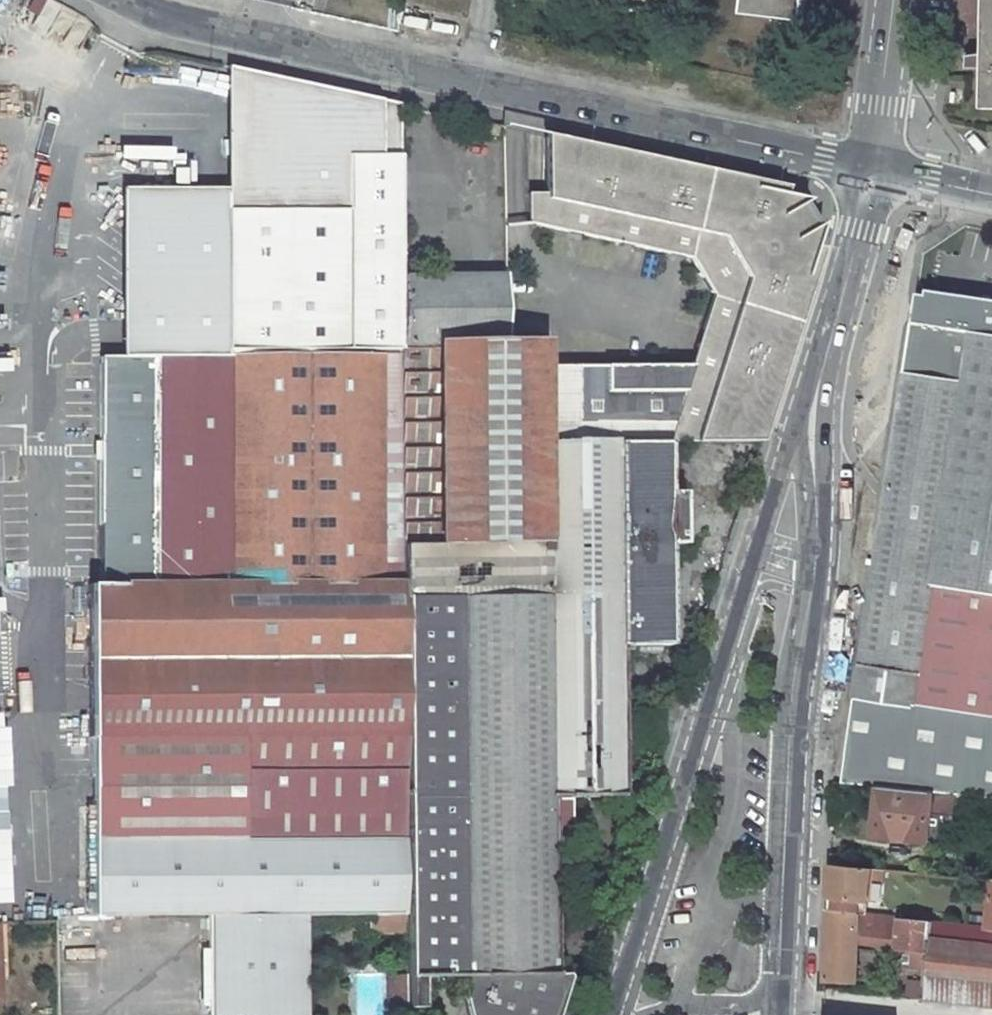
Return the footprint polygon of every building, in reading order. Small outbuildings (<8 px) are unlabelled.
[(744,14),(804,21),(806,0),(746,0),(744,14)] [(982,109),(991,109),(991,0),(984,0),(982,109)] [(228,209),(400,207),(399,103),(341,91),(301,81),(226,66),(228,188),(123,189),(123,356),(157,356),(227,355),(228,209)] [(497,134),(499,123),(482,120),(480,131),(497,134)] [(692,365),(544,365),(545,442),(616,441),(668,441),(761,441),(827,232),(802,188),(545,133),(546,198),(528,198),(528,223),(692,258),(714,295),(692,365)] [(227,355),(401,355),(400,288),(400,276),(401,276),(400,207),(228,209),(227,355)] [(506,274),(401,276),(400,276),(400,288),(401,355),(402,468),(402,545),(545,542),(545,442),(544,365),(544,341),(507,341),(506,274)] [(928,289),(927,295),(917,294),(913,323),(974,332),(977,316),(991,318),(991,298),(928,289)] [(977,316),(974,332),(991,334),(991,318),(977,316)] [(856,695),(991,716),(991,334),(974,332),(913,323),(856,695)] [(157,356),(157,358),(157,469),(402,468),(401,355),(227,355),(157,356)] [(91,738),(92,840),(405,838),(402,545),(402,468),(157,469),(157,358),(157,356),(123,356),(100,357),(99,584),(88,584),(89,738),(91,738)] [(616,441),(545,442),(545,542),(546,593),(549,796),(567,796),(620,795),(618,644),(616,441)] [(668,441),(616,441),(618,644),(670,643),(669,544),(683,544),(682,492),(669,493),(668,441)] [(546,593),(545,542),(402,545),(405,838),(405,914),(405,931),(409,976),(423,976),(456,976),(554,974),(553,886),(552,842),(568,842),(567,796),(549,796),(546,593)] [(673,698),(679,700),(681,693),(675,691),(673,698)] [(856,695),(846,763),(843,782),(880,786),(956,794),(991,797),(991,716),(856,695)] [(9,903),(0,710),(0,903),(9,903)] [(911,839),(930,841),(930,839),(951,841),(956,794),(880,786),(875,835),(894,837),(894,834),(911,835),(911,839)] [(405,838),(92,840),(92,914),(209,914),(307,913),(371,914),(405,914),(405,838)] [(884,879),(884,870),(831,865),(829,910),(859,913),(860,900),(868,901),(871,878),(884,879)] [(858,944),(899,948),(902,918),(859,913),(829,910),(826,981),(856,982),(858,944)] [(211,1014),(308,1014),(307,913),(209,914),(211,1014)] [(405,931),(405,914),(371,914),(371,931),(405,931)] [(934,922),(902,918),(899,948),(929,952),(934,922)] [(934,922),(925,999),(991,1007),(991,929),(934,922)] [(897,966),(928,968),(929,952),(899,948),(897,966)] [(568,977),(566,974),(554,974),(456,976),(466,1014),(556,1014),(568,977)] [(388,976),(388,993),(406,993),(406,976),(388,976)] [(424,1008),(423,976),(409,976),(410,1008),(424,1008)] [(388,1009),(406,1009),(406,993),(388,993),(388,1009)]
